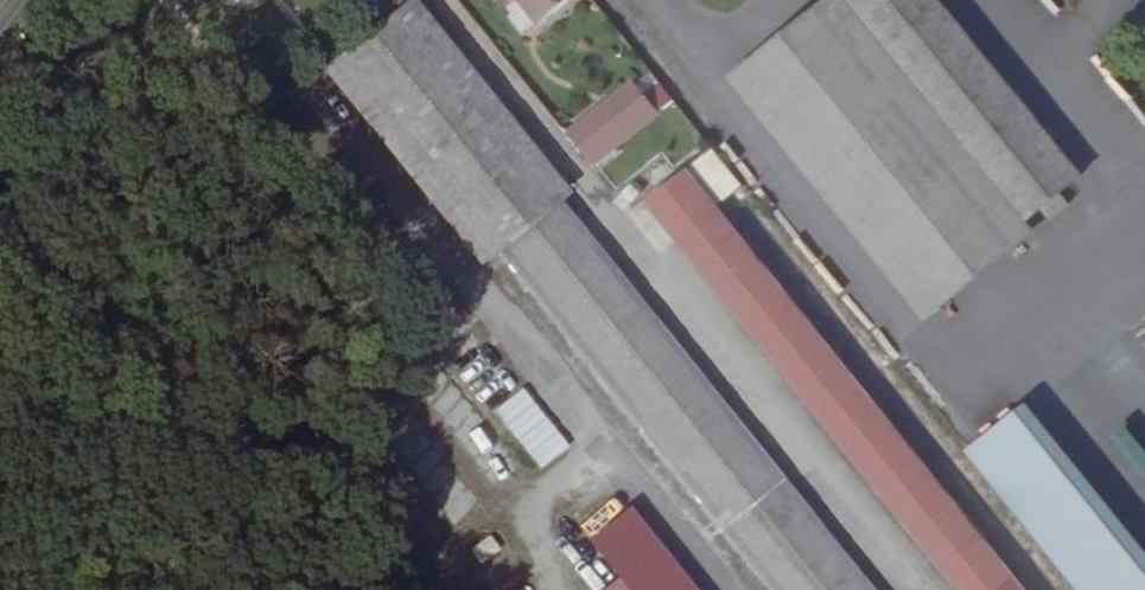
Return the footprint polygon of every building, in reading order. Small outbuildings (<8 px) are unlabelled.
[(307,40),(324,62),(431,196),(487,265),(497,257),(562,206),(491,119),(395,0),(356,0),(307,40)] [(556,0),(522,0),(535,17),(556,0)] [(949,0),(857,0),(856,1),(990,165),(1047,121),(949,0)] [(990,165),(856,1),(804,44),(948,217),(998,176),(990,165)] [(764,77),(907,251),(948,217),(804,44),(764,77)] [(630,73),(563,124),(591,158),(656,106),(630,73)] [(1047,121),(990,165),(998,176),(1036,223),(1093,178),(1047,121)] [(707,142),(642,194),(672,232),(711,201),(735,178),(707,142)] [(711,201),(672,232),(952,589),(1015,589),(711,201)] [(562,206),(497,257),(759,589),(866,589),(562,206)] [(566,448),(520,386),(513,391),(445,301),(422,319),(536,470),(566,448)] [(427,408),(496,482),(519,461),(450,387),(427,408)] [(1021,421),(970,462),(1036,546),(1089,506),(1021,421)] [(460,517),(479,497),(427,448),(408,469),(460,517)] [(1089,506),(1036,546),(1070,589),(1144,589),(1144,577),(1089,506)]
